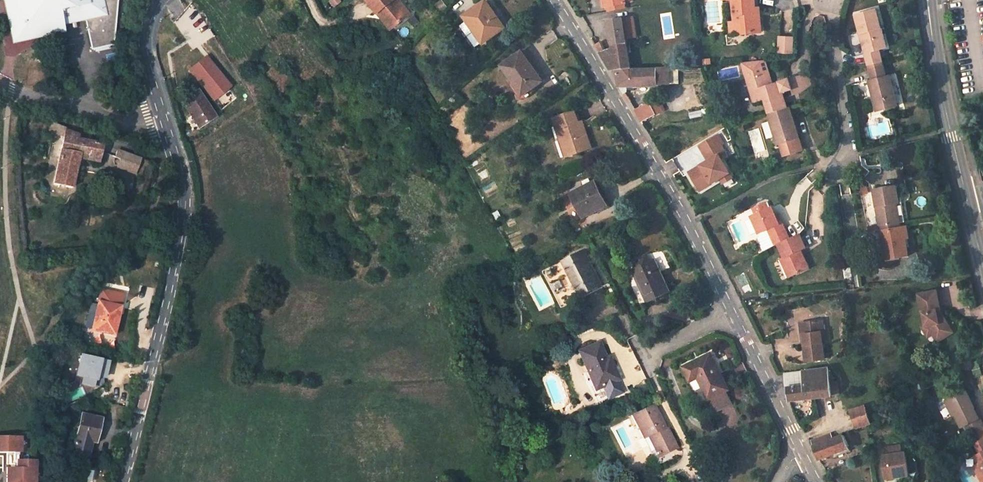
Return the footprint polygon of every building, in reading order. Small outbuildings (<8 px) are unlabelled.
[(14,43),(66,31),(65,23),(86,18),(93,49),(113,45),(116,0),(4,0),(14,43)] [(380,13),(384,9),(396,26),(411,15),(400,0),(370,0),(380,13)] [(740,32),(760,31),(759,12),(754,13),(754,8),(753,0),(731,0),(732,21),(739,21),(740,32)] [(486,1),(466,16),(484,42),(504,27),(486,1)] [(380,13),(392,29),(396,26),(384,9),(380,13)] [(876,10),(855,16),(860,34),(864,33),(869,52),(865,53),(868,66),(881,62),(883,62),(879,49),(887,47),(882,27),(881,28),(876,10)] [(637,37),(634,17),(623,18),(626,40),(637,37)] [(623,18),(608,20),(613,48),(605,50),(601,41),(595,45),(601,55),(611,71),(617,71),(631,70),(626,40),(623,18)] [(360,19),(352,22),(356,32),(364,29),(360,19)] [(343,30),(332,35),(334,40),(345,35),(343,30)] [(864,33),(860,34),(865,53),(869,52),(864,33)] [(795,54),(795,36),(778,36),(778,54),(795,54)] [(521,51),(502,65),(523,95),(543,81),(521,51)] [(206,57),(191,70),(214,99),(230,86),(206,57)] [(868,79),(872,97),(876,96),(879,109),(896,104),(888,74),(884,75),(881,62),(868,66),(871,78),(868,79)] [(659,84),(670,84),(669,67),(658,67),(656,69),(631,70),(617,71),(620,86),(659,85),(659,84)] [(774,86),(769,72),(765,73),(770,87),(774,86)] [(748,78),(756,103),(766,100),(770,114),(788,108),(785,99),(797,95),(793,81),(781,84),(774,86),(770,87),(765,73),(748,78)] [(802,94),(814,86),(811,76),(793,81),(797,95),(802,94)] [(197,92),(182,102),(198,127),(214,117),(197,92)] [(658,101),(634,110),(641,121),(662,111),(659,103),(663,100),(661,97),(657,99),(658,101)] [(799,137),(790,107),(788,108),(770,114),(768,114),(770,121),(763,123),(768,138),(775,136),(778,135),(780,143),(784,155),(803,149),(800,141),(798,142),(797,138),(799,137)] [(574,111),(553,119),(561,140),(565,138),(572,155),(592,148),(585,129),(581,130),(578,123),(574,111)] [(47,129),(64,136),(65,131),(65,128),(51,122),(51,121),(47,129)] [(64,136),(54,184),(72,188),(79,155),(87,156),(99,158),(102,143),(78,138),(79,134),(65,131),(64,136)] [(723,143),(717,135),(698,146),(707,161),(688,172),(699,191),(720,178),(722,183),(731,178),(720,159),(726,155),(720,145),(723,143)] [(561,140),(567,156),(572,155),(565,138),(561,140)] [(140,157),(120,150),(117,151),(116,156),(120,158),(117,166),(135,173),(140,157)] [(594,182),(572,193),(584,217),(606,205),(594,182)] [(893,185),(871,189),(877,226),(897,222),(893,202),(897,201),(893,185)] [(898,222),(903,221),(899,201),(897,201),(893,202),(897,222),(898,222)] [(750,216),(757,233),(767,229),(773,245),(777,243),(787,238),(780,222),(776,224),(773,216),(769,207),(750,216)] [(897,222),(877,226),(878,230),(899,227),(898,222),(897,222)] [(878,230),(884,260),(907,256),(901,226),(899,227),(878,230)] [(784,258),(792,276),(808,269),(800,250),(805,248),(798,233),(787,238),(777,243),(784,258)] [(584,250),(563,261),(581,296),(602,285),(584,250)] [(780,259),(788,277),(792,276),(784,258),(780,259)] [(655,259),(633,270),(648,303),(671,292),(655,259)] [(940,308),(936,289),(917,293),(921,312),(923,312),(925,325),(930,324),(932,332),(937,342),(947,336),(946,333),(951,330),(945,319),(941,320),(939,310),(939,309),(940,308)] [(101,290),(92,330),(113,335),(115,327),(116,327),(121,307),(117,306),(120,294),(101,290)] [(805,333),(806,344),(804,344),(806,361),(825,358),(821,331),(822,331),(824,331),(823,321),(815,322),(815,318),(800,321),(801,333),(805,333)] [(599,343),(579,352),(590,376),(593,375),(598,388),(618,379),(610,360),(607,362),(605,358),(599,343)] [(74,375),(83,378),(82,384),(102,390),(111,362),(81,353),(74,375)] [(711,354),(684,367),(691,380),(699,376),(708,397),(711,396),(715,406),(729,400),(725,390),(726,389),(720,374),(721,373),(711,354)] [(830,368),(785,373),(787,387),(782,388),(789,401),(833,395),(833,394),(840,393),(839,385),(849,384),(848,379),(831,381),(830,368)] [(593,375),(590,376),(595,389),(598,388),(593,375)] [(595,389),(599,400),(623,390),(618,379),(598,388),(595,389)] [(951,399),(958,412),(966,427),(969,425),(982,417),(979,408),(980,408),(970,389),(951,399)] [(951,399),(948,401),(955,413),(958,412),(951,399)] [(653,405),(632,415),(644,438),(648,435),(658,456),(668,451),(676,447),(667,430),(663,431),(661,427),(663,426),(653,405)] [(866,406),(852,411),(857,426),(871,422),(866,406)] [(81,414),(72,453),(87,457),(92,437),(94,438),(99,418),(81,414)] [(969,425),(974,434),(982,429),(982,417),(969,425)] [(976,443),(982,439),(982,429),(974,434),(972,434),(976,443)] [(0,434),(0,451),(20,451),(20,435),(0,434)] [(850,448),(844,435),(832,439),(830,434),(811,440),(812,447),(814,446),(819,459),(850,448)] [(648,435),(644,438),(654,458),(658,456),(648,435)] [(887,454),(902,452),(901,445),(886,447),(887,454)] [(658,456),(654,458),(657,465),(672,458),(668,451),(658,456)] [(886,478),(909,474),(906,451),(902,452),(887,454),(883,455),(886,478)] [(17,458),(18,465),(8,465),(8,481),(35,481),(35,458),(17,458)]
